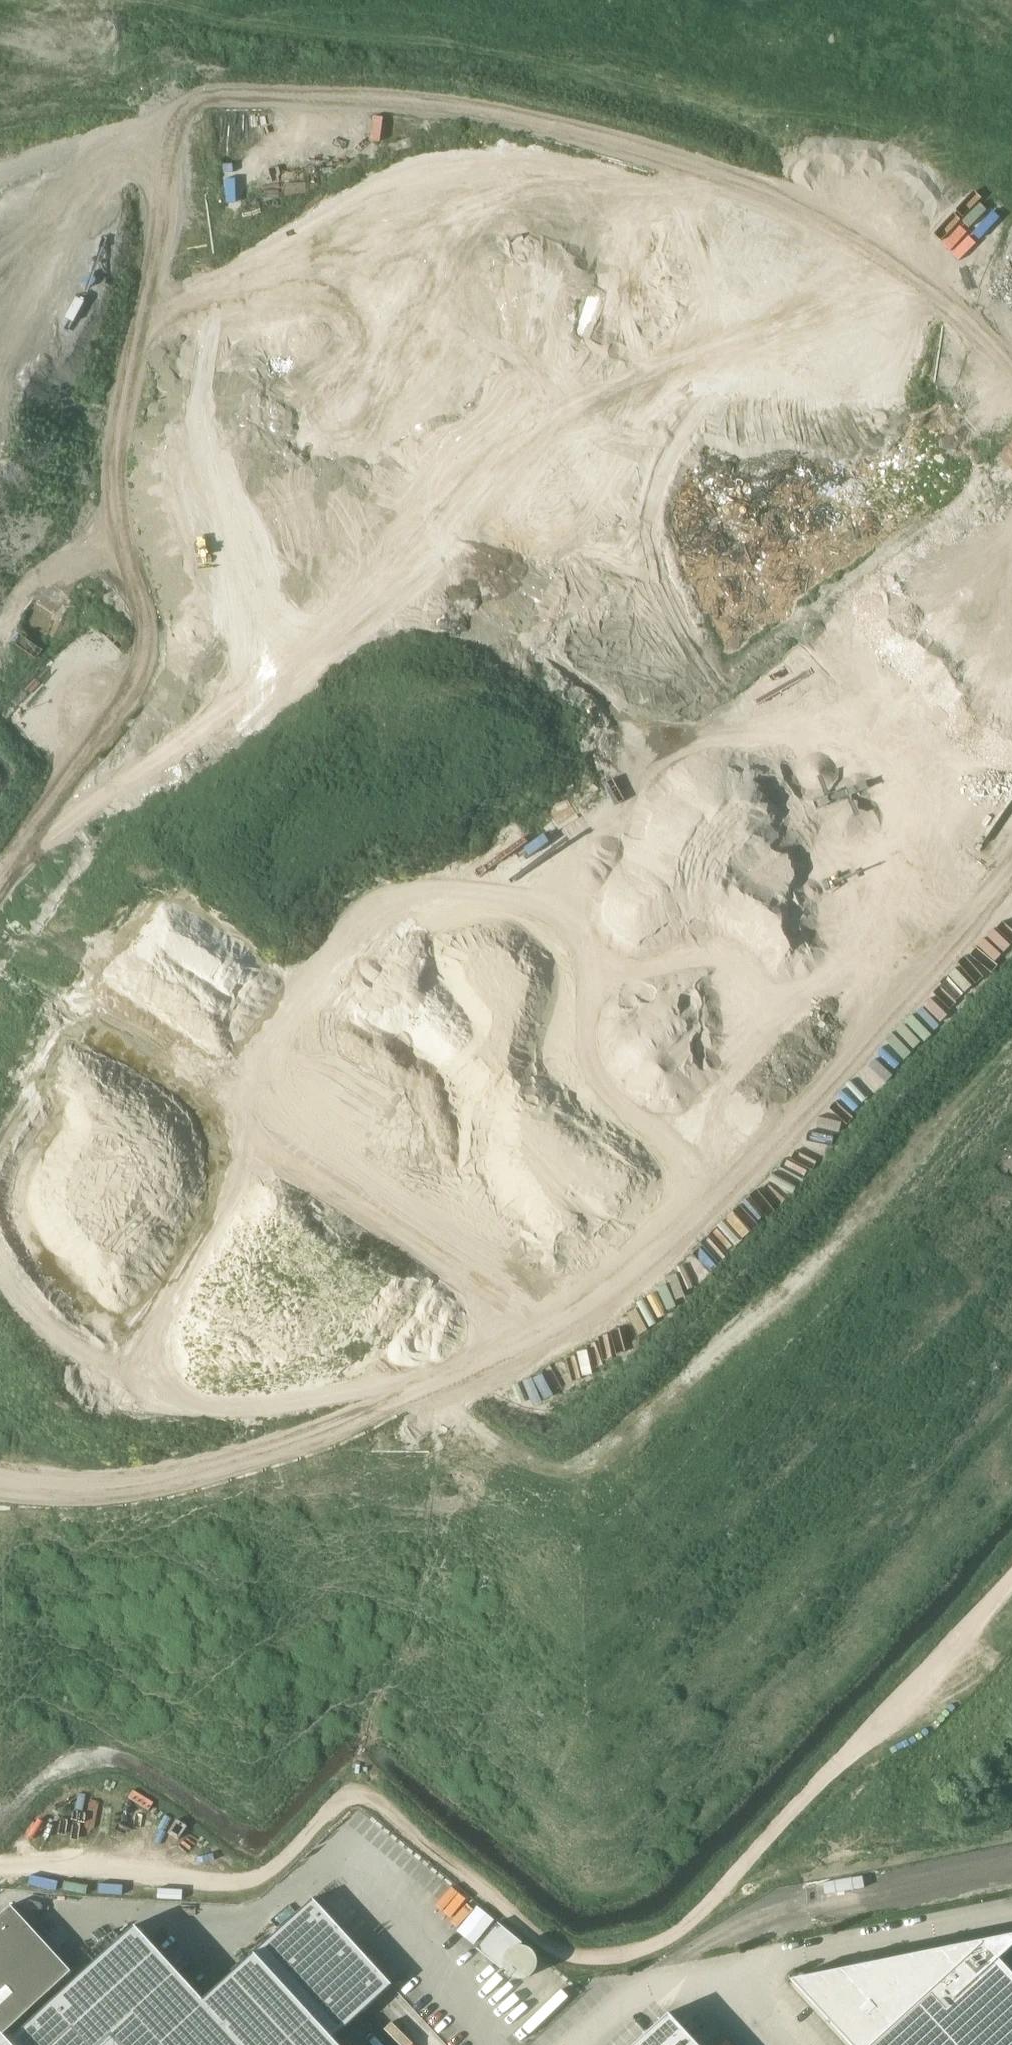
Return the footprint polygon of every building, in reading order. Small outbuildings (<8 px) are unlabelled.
[(864,1887),(862,1875),(824,1882),(825,1894),(864,1887)] [(332,2038),(360,2013),(364,2009),(373,2001),(379,1995),(388,1987),(391,1984),(380,1972),(372,1963),(371,1961),(363,1953),(351,1939),(344,1932),(341,1929),(334,1921),(331,1918),(324,1911),(313,1898),(312,1898),(202,1999),(135,1925),(134,1925),(2,2044),(339,2044),(332,2038)] [(71,1971),(10,1905),(0,1914),(0,2036),(71,1971)] [(498,1922),(476,1948),(501,1968),(504,1967),(505,1969),(506,1971),(507,1973),(508,1974),(510,1976),(512,1977),(514,1978),(516,1978),(518,1979),(520,1979),(522,1979),(524,1978),(526,1978),(528,1977),(530,1976),(531,1974),(533,1973),(534,1971),(535,1969),(536,1967),(536,1965),(537,1963),(537,1961),(536,1959),(536,1957),(535,1955),(534,1953),(533,1951),(531,1950),(530,1948),(528,1947),(526,1946),(524,1946),(522,1945),(522,1943),(522,1942),(498,1922)] [(1011,1944),(1011,1935),(813,1975),(791,1979),(846,2039),(851,2044),(1011,2044),(1011,1974),(997,1958),(1011,1944)] [(681,2027),(668,2012),(632,2044),(698,2044),(681,2027)]
